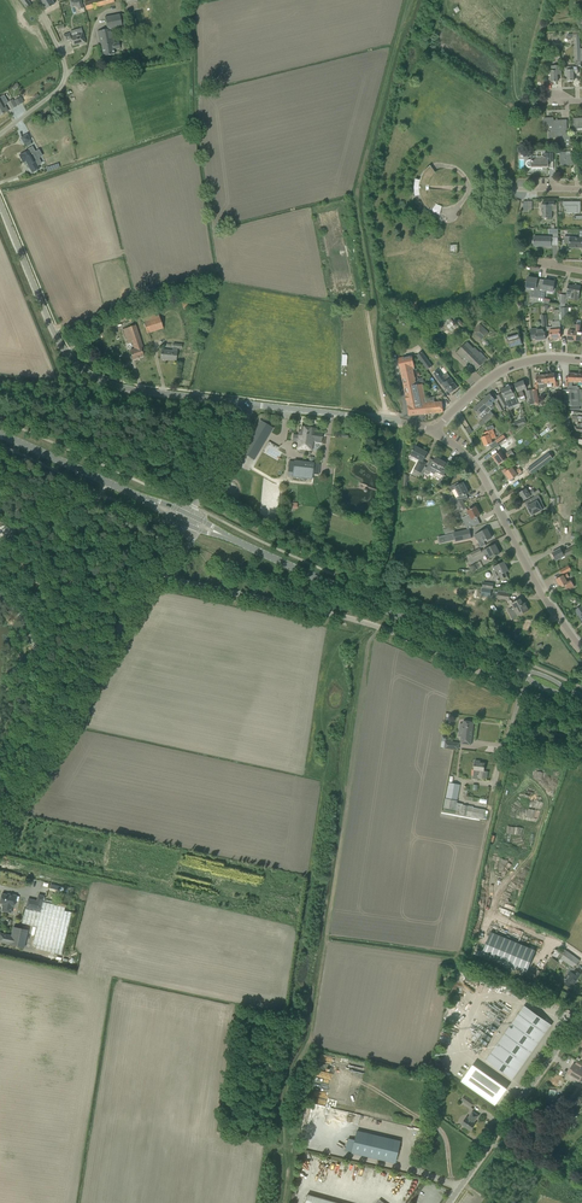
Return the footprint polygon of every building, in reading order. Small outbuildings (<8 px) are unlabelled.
[(28,11),(33,7),(28,0),(20,0),(28,11)] [(39,1),(40,1),(45,10),(54,4),(52,0),(38,0),(39,1)] [(70,1),(72,7),(77,5),(78,9),(83,8),(81,0),(75,0),(70,1)] [(86,10),(114,2),(114,0),(93,0),(84,2),(86,10)] [(105,17),(107,29),(97,31),(100,46),(102,46),(104,56),(115,54),(114,50),(121,49),(119,42),(114,43),(112,32),(123,29),(122,26),(127,25),(125,13),(105,17)] [(69,33),(63,35),(66,43),(70,42),(70,41),(71,41),(73,46),(81,43),(82,44),(86,43),(84,37),(83,33),(81,28),(70,31),(71,33),(69,33)] [(565,67),(565,77),(567,77),(567,81),(574,81),(573,74),(578,74),(577,67),(580,66),(580,62),(576,62),(575,62),(576,67),(565,67)] [(561,75),(561,69),(561,65),(551,66),(551,71),(551,82),(558,82),(557,75),(561,75)] [(6,112),(7,111),(6,108),(5,106),(4,105),(9,103),(8,102),(4,95),(0,97),(0,115),(6,112)] [(12,100),(8,102),(9,103),(12,109),(16,106),(13,101),(12,100)] [(566,131),(567,131),(567,126),(566,126),(566,124),(563,124),(563,121),(553,121),(553,118),(544,119),(544,125),(548,125),(548,138),(560,138),(560,147),(570,147),(570,133),(566,133),(566,131)] [(573,119),(574,130),(577,130),(577,128),(581,128),(581,119),(573,119)] [(27,135),(22,138),(26,146),(32,143),(27,135)] [(37,158),(34,153),(36,152),(33,147),(28,149),(29,150),(19,155),(23,162),(26,160),(32,173),(39,169),(34,160),(37,158)] [(571,156),(565,156),(565,152),(561,152),(561,165),(578,165),(578,152),(571,153),(571,156)] [(527,166),(528,167),(548,167),(548,162),(553,162),(553,153),(543,153),(543,156),(533,157),(533,154),(531,154),(531,160),(528,160),(527,162),(526,164),(527,166)] [(439,180),(440,180),(430,166),(428,167),(427,168),(425,170),(424,172),(422,174),(421,176),(421,178),(420,180),(415,179),(415,181),(414,183),(414,186),(414,188),(414,191),(414,194),(416,194),(416,196),(420,195),(420,197),(421,199),(422,202),(423,203),(425,205),(426,207),(428,209),(430,210),(440,197),(439,196),(438,195),(438,194),(437,193),(436,192),(436,191),(436,189),(436,188),(436,187),(436,186),(436,185),(437,183),(438,182),(439,181),(439,180)] [(542,218),(552,219),(552,208),(554,208),(554,202),(542,202),(542,218)] [(564,206),(564,213),(580,213),(580,202),(563,202),(563,206),(564,206)] [(441,213),(443,205),(436,204),(434,212),(441,213)] [(570,236),(564,236),(564,243),(571,244),(571,247),(581,247),(581,239),(570,238),(570,236)] [(547,246),(552,246),(552,237),(535,237),(535,246),(547,246)] [(528,283),(527,287),(534,288),(532,297),(537,298),(539,299),(541,286),(537,285),(538,279),(529,277),(528,283)] [(541,286),(539,299),(543,299),(545,290),(552,292),(554,282),(546,280),(544,286),(541,286)] [(570,299),(579,301),(581,287),(576,286),(576,287),(569,286),(567,295),(571,296),(570,299)] [(559,305),(564,306),(565,304),(566,304),(567,296),(559,294),(559,305)] [(182,302),(184,310),(191,307),(189,300),(182,302)] [(569,319),(568,307),(560,308),(561,320),(569,319)] [(552,325),(549,325),(550,331),(550,333),(550,339),(560,338),(560,332),(559,325),(560,325),(559,314),(554,315),(554,320),(552,320),(552,325)] [(143,322),(147,333),(163,328),(159,317),(143,322)] [(480,324),(473,331),(482,339),(489,333),(480,324)] [(568,334),(567,340),(574,341),(576,325),(572,324),(571,331),(568,330),(568,334)] [(143,348),(135,325),(123,329),(126,338),(128,342),(132,341),(134,349),(130,350),(133,360),(144,356),(141,349),(143,348)] [(530,329),(531,339),(536,339),(536,340),(545,339),(545,332),(544,332),(543,327),(530,329)] [(510,348),(522,344),(519,334),(514,335),(513,331),(511,332),(510,332),(509,333),(508,334),(507,336),(507,337),(507,339),(506,339),(506,340),(507,341),(507,342),(508,343),(510,348)] [(465,356),(469,361),(468,362),(476,370),(487,359),(480,352),(476,356),(471,351),(473,349),(467,342),(457,352),(463,359),(465,356)] [(161,359),(176,361),(177,348),(181,348),(182,344),(173,343),(172,351),(162,349),(161,359)] [(417,356),(427,370),(432,366),(422,352),(417,356)] [(413,370),(415,370),(412,356),(398,358),(401,373),(403,384),(408,406),(409,416),(443,412),(442,401),(434,402),(434,397),(425,398),(422,384),(417,385),(416,381),(415,382),(413,370)] [(440,372),(435,376),(441,384),(442,385),(446,390),(447,389),(450,393),(458,388),(454,383),(450,378),(446,381),(443,376),(440,372)] [(572,382),(577,382),(578,374),(568,373),(568,379),(568,381),(566,381),(566,386),(567,386),(572,386),(572,382)] [(554,374),(545,375),(546,383),(554,382),(554,387),(558,386),(557,382),(555,382),(554,374)] [(546,383),(545,375),(536,376),(537,384),(535,384),(535,389),(539,389),(539,388),(541,387),(546,386),(546,383)] [(515,384),(520,398),(524,396),(522,390),(526,388),(526,386),(523,381),(515,384)] [(504,408),(506,406),(508,408),(513,406),(513,405),(517,403),(518,405),(518,404),(514,393),(513,393),(510,386),(501,390),(503,393),(501,394),(496,396),(499,401),(504,408)] [(578,390),(578,389),(578,388),(567,389),(563,390),(564,406),(568,406),(579,406),(579,400),(578,390)] [(495,400),(494,399),(490,394),(473,409),(479,415),(484,410),(487,413),(490,411),(491,409),(489,406),(495,400)] [(504,409),(504,408),(499,401),(496,402),(501,411),(504,409)] [(483,419),(486,423),(494,415),(491,412),(483,419)] [(242,452),(254,459),(273,428),(260,420),(242,452)] [(512,424),(517,431),(521,427),(519,421),(512,424)] [(293,434),(292,441),(297,442),(296,448),(312,450),(313,441),(315,441),(315,443),(321,443),(322,439),(323,434),(314,433),(313,433),(314,428),(301,426),(300,435),(298,435),(293,434)] [(493,429),(494,429),(493,426),(486,428),(487,432),(484,433),(485,436),(481,437),(485,446),(492,443),(491,440),(496,438),(493,429)] [(496,441),(498,445),(506,439),(503,435),(496,441)] [(508,440),(499,447),(502,451),(511,444),(508,440)] [(411,455),(423,461),(427,453),(416,446),(411,455)] [(495,454),(492,456),(495,462),(497,461),(499,464),(504,461),(510,457),(507,453),(504,455),(502,451),(500,452),(497,454),(496,455),(495,454)] [(426,470),(429,472),(432,466),(441,471),(440,473),(444,475),(449,466),(445,464),(446,463),(436,458),(434,461),(430,458),(426,470)] [(532,468),(535,465),(530,458),(521,464),(527,473),(532,469),(532,468)] [(292,476),(312,479),(314,463),(294,461),(292,476)] [(414,469),(421,473),(425,466),(417,463),(414,469)] [(517,475),(522,472),(519,468),(515,471),(512,467),(510,468),(509,466),(502,471),(507,478),(508,477),(510,480),(515,477),(517,475)] [(459,501),(462,500),(467,499),(469,499),(469,498),(467,499),(465,494),(468,492),(463,483),(459,485),(458,482),(453,485),(448,487),(451,491),(455,489),(459,496),(454,498),(453,496),(447,499),(449,503),(459,501)] [(531,496),(535,493),(533,489),(528,493),(525,489),(519,493),(524,501),(531,496)] [(538,503),(542,501),(538,495),(530,499),(532,503),(527,506),(529,510),(528,511),(530,515),(531,514),(532,515),(542,510),(538,503)] [(462,519),(467,529),(471,528),(474,527),(476,526),(472,519),(480,515),(476,507),(468,511),(470,514),(462,519)] [(444,527),(446,534),(454,531),(453,525),(444,527)] [(475,535),(477,540),(481,547),(485,545),(484,542),(491,538),(491,537),(492,537),(490,533),(489,533),(487,529),(475,535)] [(471,538),(469,530),(454,533),(456,542),(471,538)] [(552,553),(556,561),(564,556),(565,557),(571,554),(573,558),(577,556),(578,544),(563,552),(561,548),(552,553)] [(483,551),(485,555),(488,553),(491,558),(499,554),(495,545),(483,551)] [(470,553),(472,557),(482,553),(480,548),(470,553)] [(494,572),(493,573),(498,581),(507,577),(505,572),(508,571),(504,562),(492,568),(494,572)] [(568,566),(560,571),(562,575),(571,570),(568,566)] [(566,579),(569,577),(567,574),(564,576),(563,575),(556,579),(561,588),(565,586),(567,591),(575,587),(572,582),(568,584),(566,579)] [(493,589),(483,587),(481,596),(491,597),(493,589)] [(515,611),(510,613),(512,619),(518,616),(523,613),(528,610),(525,603),(523,604),(520,599),(515,602),(512,604),(513,607),(515,611)] [(460,744),(465,744),(471,745),(473,722),(463,721),(462,728),(459,728),(458,736),(461,737),(460,744)] [(445,741),(442,741),(441,747),(459,749),(459,743),(445,741)] [(484,771),(485,763),(480,763),(480,761),(475,760),(473,776),(479,776),(478,778),(487,779),(488,771),(484,771)] [(444,808),(456,810),(462,811),(461,814),(484,819),(486,810),(473,808),(474,807),(463,805),(463,804),(457,803),(461,784),(449,782),(444,808)] [(11,913),(12,906),(14,906),(16,895),(7,893),(7,895),(2,894),(0,901),(0,903),(4,904),(4,906),(3,906),(2,911),(11,913)] [(28,898),(22,923),(33,926),(37,927),(33,944),(36,945),(36,949),(54,953),(62,955),(72,912),(64,911),(65,907),(28,898)] [(24,948),(28,930),(13,927),(11,936),(0,933),(0,942),(10,944),(9,945),(24,948)] [(526,973),(536,950),(491,932),(481,955),(526,973)] [(561,958),(569,965),(574,968),(580,960),(566,951),(561,958)] [(552,958),(547,965),(554,970),(559,963),(552,958)] [(576,979),(580,974),(573,968),(571,971),(570,971),(563,982),(570,988),(574,983),(573,983),(576,979)] [(467,971),(464,980),(478,984),(481,976),(467,971)] [(492,1065),(508,1075),(512,1079),(551,1025),(531,1010),(492,1065)] [(579,1067),(573,1064),(567,1073),(573,1077),(581,1082),(581,1069),(579,1067)] [(504,1091),(488,1079),(490,1078),(473,1066),(463,1081),(495,1104),(504,1091)] [(471,1107),(475,1101),(465,1094),(461,1100),(471,1107)] [(461,1124),(470,1131),(475,1123),(474,1122),(479,1116),(472,1111),(468,1117),(467,1116),(461,1124)] [(352,1152),(394,1162),(399,1141),(357,1131),(352,1152)] [(307,1195),(305,1202),(337,1202),(307,1195)]
